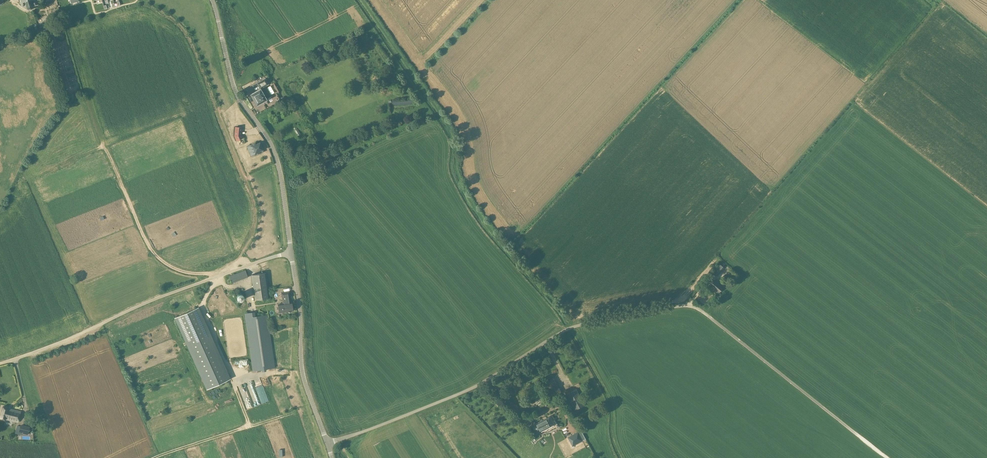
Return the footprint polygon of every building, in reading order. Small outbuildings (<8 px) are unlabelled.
[(19,2),(20,2),(21,5),(23,6),(25,5),(26,8),(29,10),(32,9),(33,6),(33,5),(38,4),(37,0),(18,0),(19,2)] [(257,83),(260,88),(250,94),(256,106),(271,97),(264,86),(268,84),(265,78),(257,83)] [(236,141),(243,138),(242,135),(242,128),(235,127),(234,136),(236,141)] [(255,143),(250,145),(247,146),(251,156),(259,153),(258,152),(263,150),(260,142),(256,144),(255,143)] [(720,264),(713,271),(718,275),(724,268),(720,264)] [(245,270),(229,276),(231,283),(248,277),(245,270)] [(266,273),(251,275),(255,300),(270,298),(266,273)] [(718,293),(724,286),(715,279),(710,285),(718,293)] [(289,292),(281,293),(283,304),(278,304),(279,313),(293,311),(292,302),(291,302),(289,292)] [(195,309),(176,317),(207,389),(227,380),(195,309)] [(255,316),(255,312),(244,313),(246,326),(244,326),(245,329),(246,328),(252,371),(262,369),(262,371),(266,371),(266,369),(275,368),(268,314),(255,316)] [(543,383),(550,397),(561,392),(554,377),(543,383)] [(254,380),(260,404),(268,402),(261,378),(254,380)] [(576,389),(567,394),(575,410),(584,405),(576,389)] [(21,411),(8,408),(2,406),(0,417),(0,418),(6,419),(18,422),(21,411)] [(541,432),(545,429),(554,424),(550,416),(536,423),(541,432)] [(19,432),(22,433),(28,434),(30,426),(21,424),(20,426),(19,432)] [(578,443),(582,441),(578,432),(568,437),(570,441),(576,438),(578,443)]
